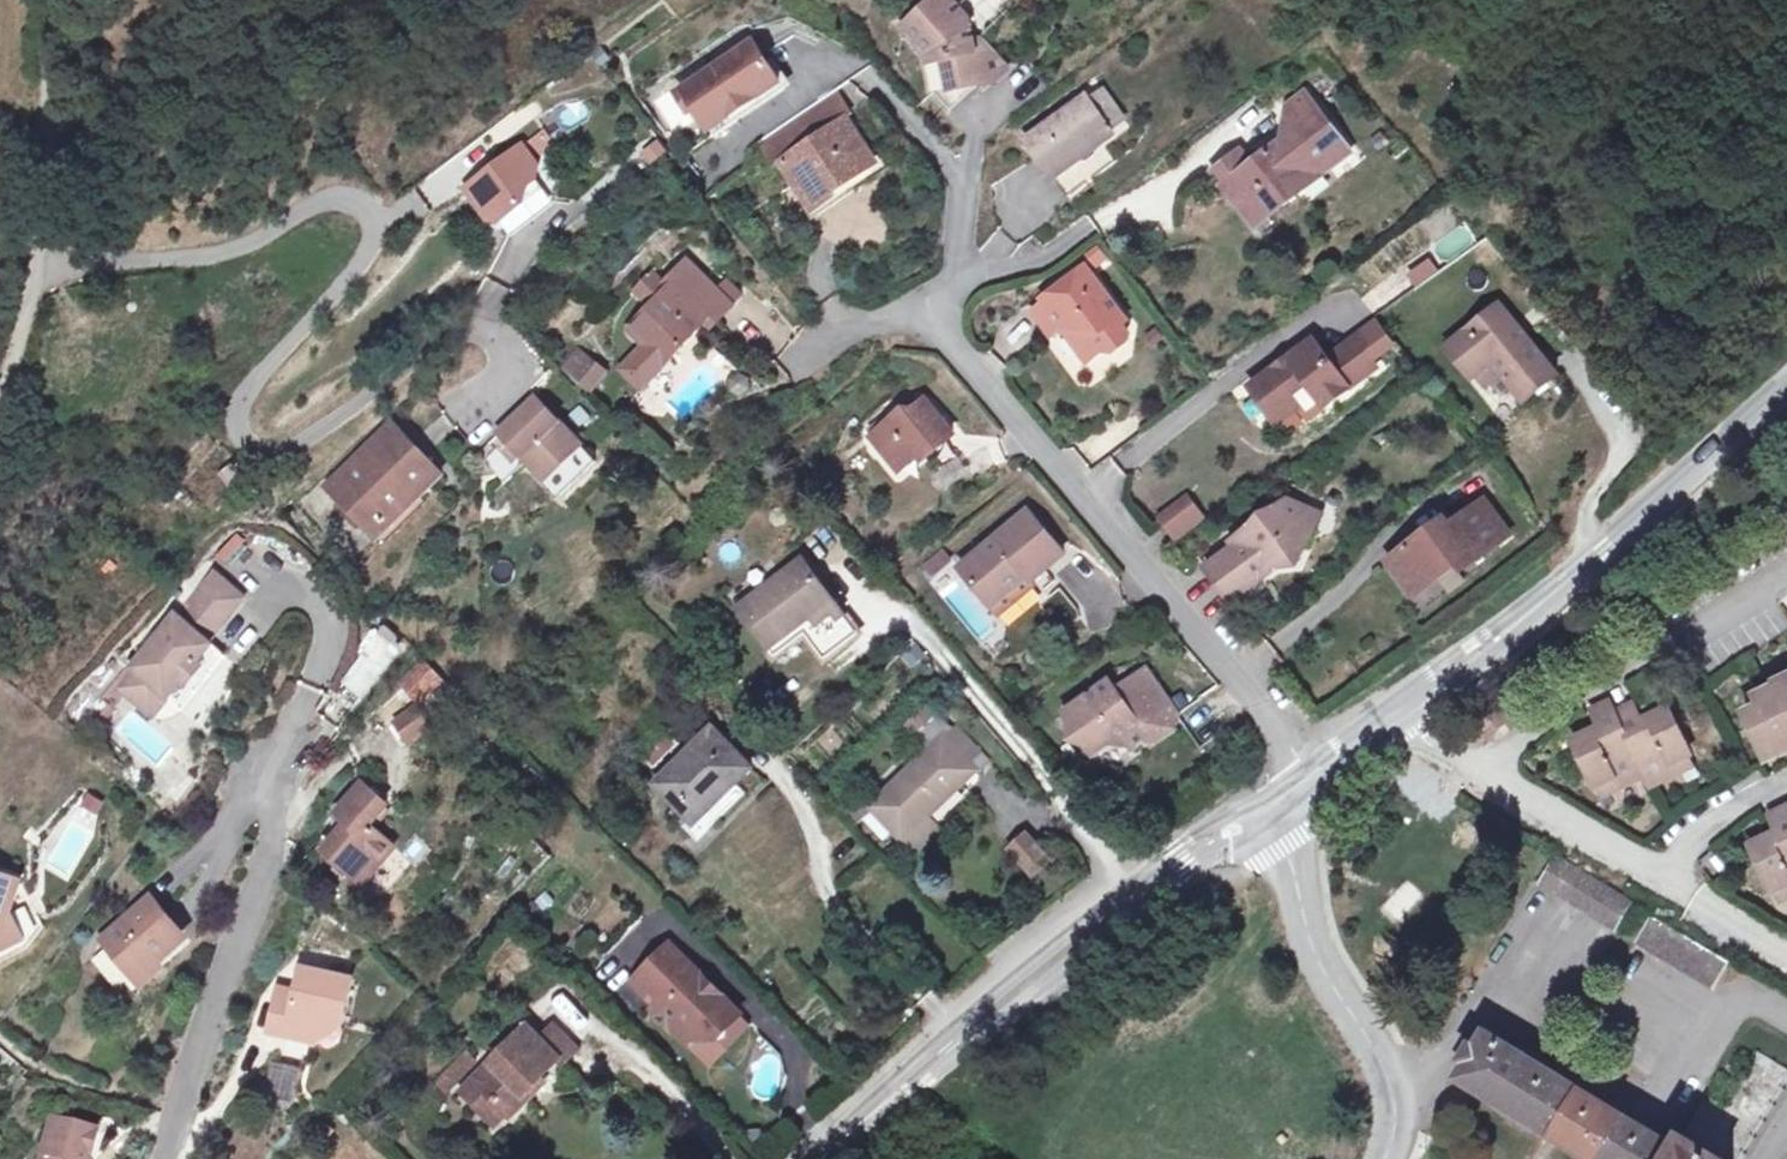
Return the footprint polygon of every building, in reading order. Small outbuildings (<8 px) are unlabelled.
[(950,0),(932,0),(903,28),(927,54),(937,94),(982,84),(982,86),(995,84),(1009,70),(977,36),(972,40),(968,19),(950,0)] [(754,43),(684,89),(715,136),(785,89),(754,43)] [(952,111),(982,84),(937,94),(952,111)] [(984,94),(995,84),(982,86),(984,94)] [(1240,149),(1212,173),(1222,184),(1220,196),(1234,198),(1258,201),(1271,218),(1307,189),(1297,177),(1310,166),(1332,169),(1352,152),(1304,92),(1287,106),(1283,141),(1257,162),(1248,159),(1240,149)] [(1090,104),(1110,130),(1124,120),(1104,93),(1090,104)] [(1114,136),(1110,130),(1090,104),(1086,98),(1027,141),(1055,179),(1103,143),(1114,136)] [(846,119),(781,163),(813,210),(835,196),(830,189),(873,160),(846,119)] [(650,167),(669,148),(656,135),(637,154),(650,167)] [(1103,143),(1055,179),(1069,198),(1118,162),(1103,143)] [(523,147),(467,189),(491,221),(501,223),(527,203),(529,187),(537,180),(539,168),(523,147)] [(1271,218),(1258,201),(1234,198),(1258,228),(1271,218)] [(1451,202),(1418,224),(1444,264),(1477,242),(1451,202)] [(1098,247),(1086,256),(1095,269),(1107,260),(1098,247)] [(1417,287),(1442,270),(1430,253),(1406,271),(1417,287)] [(716,295),(684,266),(669,281),(673,285),(667,292),(652,308),(631,331),(647,347),(664,364),(708,318),(714,325),(730,309),(716,295)] [(1060,292),(1033,312),(1050,336),(1060,328),(1086,363),(1102,351),(1112,353),(1126,343),(1127,334),(1120,325),(1126,321),(1085,267),(1057,288),(1060,292)] [(636,293),(652,308),(667,292),(651,277),(636,293)] [(725,285),(716,295),(730,309),(740,299),(725,285)] [(1493,362),(1504,375),(1526,402),(1557,377),(1499,306),(1450,347),(1475,377),(1493,362)] [(1378,321),(1354,339),(1376,368),(1400,350),(1378,321)] [(1313,341),(1251,388),(1275,419),(1300,400),(1297,396),(1305,389),(1315,387),(1320,394),(1328,404),(1376,368),(1354,339),(1327,360),(1313,341)] [(647,347),(624,371),(641,388),(664,364),(647,347)] [(578,349),(561,370),(572,379),(589,358),(578,349)] [(597,365),(589,358),(572,379),(580,386),(597,365)] [(1504,375),(1493,362),(1475,377),(1486,390),(1504,375)] [(1279,425),(1320,394),(1315,387),(1305,389),(1297,396),(1300,400),(1275,419),(1279,425)] [(582,447),(537,402),(503,436),(548,481),(582,447)] [(904,409),(870,438),(899,473),(932,445),(937,450),(953,436),(924,402),(909,415),(904,409)] [(366,446),(371,451),(396,427),(390,422),(366,446)] [(378,541),(444,476),(396,427),(371,451),(366,446),(324,487),(378,541)] [(1234,547),(1206,569),(1232,603),(1277,569),(1299,566),(1313,533),(1303,520),(1308,508),(1288,500),(1263,519),(1266,524),(1259,529),(1250,528),(1231,543),(1234,547)] [(1484,500),(1472,508),(1499,544),(1511,535),(1484,500)] [(1187,502),(1163,520),(1178,539),(1202,521),(1187,502)] [(1308,508),(1303,520),(1313,533),(1321,514),(1308,508)] [(1448,526),(1443,520),(1391,559),(1417,595),(1470,555),(1475,561),(1499,544),(1472,508),(1448,526)] [(1064,554),(1028,512),(960,569),(992,607),(1028,577),(1032,582),(1064,554)] [(233,533),(214,558),(227,567),(246,543),(233,533)] [(802,628),(807,634),(827,661),(860,635),(803,560),(739,609),(771,652),(802,628)] [(130,670),(169,700),(212,647),(208,643),(185,625),(195,613),(217,632),(243,600),(209,572),(130,670)] [(1032,582),(1028,577),(992,607),(996,612),(1032,582)] [(195,613),(185,625),(208,643),(217,632),(195,613)] [(369,697),(398,641),(372,627),(342,684),(369,697)] [(807,634),(802,628),(771,652),(776,658),(807,634)] [(907,670),(925,658),(914,642),(896,654),(907,670)] [(212,647),(169,700),(183,712),(226,658),(212,647)] [(130,670),(108,650),(53,716),(80,739),(106,708),(102,704),(115,688),(130,670)] [(422,705),(446,678),(421,656),(397,682),(422,705)] [(1181,717),(1147,669),(1116,691),(1107,698),(1100,688),(1065,713),(1095,756),(1112,744),(1132,747),(1134,750),(1181,717)] [(169,700),(130,670),(115,688),(153,719),(169,700)] [(1763,681),(1768,692),(1756,697),(1761,707),(1746,715),(1765,755),(1786,744),(1786,670),(1763,681)] [(1110,681),(1100,688),(1107,698),(1116,691),(1110,681)] [(405,746),(435,727),(420,701),(389,720),(405,746)] [(900,721),(915,736),(936,716),(921,701),(900,721)] [(1692,754),(1670,709),(1642,722),(1635,705),(1617,713),(1612,703),(1594,711),(1602,728),(1574,741),(1595,787),(1600,785),(1614,778),(1619,788),(1647,775),(1652,786),(1677,773),(1673,764),(1687,757),(1692,754)] [(915,736),(929,751),(943,738),(950,731),(936,716),(915,736)] [(950,731),(943,738),(970,765),(981,754),(954,727),(950,731)] [(711,730),(656,785),(677,807),(669,814),(697,842),(745,794),(735,784),(750,769),(711,730)] [(652,767),(675,745),(666,735),(643,757),(652,767)] [(943,738),(929,751),(871,807),(901,838),(926,814),(928,817),(976,771),(970,765),(943,738)] [(1692,767),(1687,757),(1673,764),(1677,773),(1692,767)] [(1619,788),(1614,778),(1600,785),(1604,795),(1619,788)] [(388,806),(363,784),(337,814),(348,824),(325,851),(365,885),(381,867),(377,863),(393,844),(371,826),(388,806)] [(1771,816),(1779,833),(1751,846),(1772,891),(1777,889),(1786,885),(1786,809),(1771,816)] [(901,838),(916,854),(941,830),(928,817),(926,814),(901,838)] [(1050,861),(1027,836),(1012,850),(1034,875),(1050,861)] [(1616,931),(1633,903),(1556,857),(1540,884),(1616,931)] [(24,940),(10,914),(3,917),(1,911),(11,879),(0,875),(0,953),(24,940)] [(538,908),(560,930),(585,906),(563,883),(538,908)] [(1777,889),(1781,900),(1786,897),(1786,885),(1777,889)] [(1219,899),(1214,890),(1199,900),(1205,908),(1219,899)] [(144,905),(151,913),(158,907),(151,899),(144,905)] [(151,913),(144,905),(101,942),(129,974),(149,957),(154,963),(173,947),(167,941),(179,931),(158,907),(151,913)] [(1730,962),(1653,915),(1637,943),(1713,990),(1730,962)] [(733,1008),(670,945),(647,968),(671,992),(657,1006),(653,1010),(689,1046),(694,1042),(717,1041),(717,1024),(733,1008)] [(149,957),(129,974),(139,986),(159,968),(154,963),(149,957)] [(657,1006),(671,992),(647,968),(633,982),(657,1006)] [(353,981),(301,969),(294,1000),(277,995),(268,1033),(314,1043),(319,1021),(342,1026),(353,981)] [(742,1017),(733,1008),(717,1024),(717,1041),(742,1017)] [(540,1041),(526,1027),(461,1093),(481,1113),(493,1101),(506,1114),(510,1118),(529,1099),(524,1095),(558,1061),(562,1065),(576,1052),(552,1028),(540,1041)] [(1601,1158),(1741,1158),(1786,1083),(1786,1069),(1759,1052),(1727,1106),(1709,1096),(1677,1149),(1487,1034),(1459,1080),(1503,1106),(1506,1101),(1557,1132),(1554,1137),(1590,1158),(1600,1158),(1601,1158)] [(447,1090),(474,1062),(465,1053),(437,1081),(447,1090)] [(294,1103),(301,1064),(272,1059),(265,1098),(294,1103)] [(506,1114),(493,1101),(481,1113),(494,1126),(506,1114)] [(97,1132),(52,1119),(41,1158),(89,1158),(97,1132)]
